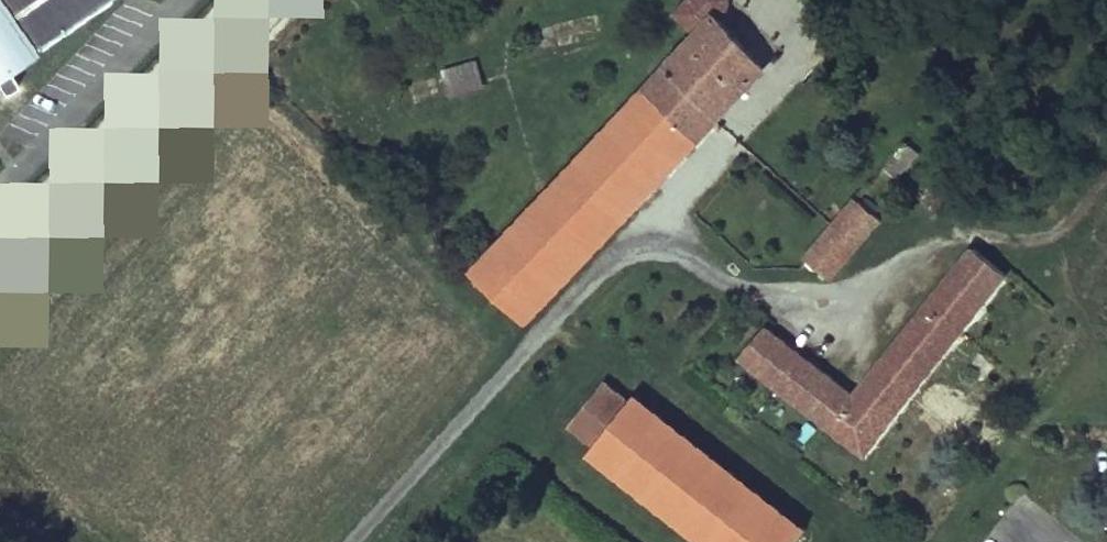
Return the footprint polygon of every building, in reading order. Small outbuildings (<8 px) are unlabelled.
[(9,96),(23,85),(12,70),(112,0),(0,0),(0,94),(9,96)] [(469,277),(526,324),(763,71),(711,21),(722,5),(719,0),(686,0),(667,24),(691,47),(469,277)] [(477,58),(444,67),(452,94),(485,85),(477,58)] [(904,147),(883,171),(945,215),(953,207),(908,172),(916,160),(904,147)] [(856,201),(806,260),(829,278),(880,219),(856,201)] [(765,328),(742,356),(741,358),(858,449),(871,446),(1006,276),(973,248),(854,395),(765,328)] [(604,385),(573,425),(721,541),(786,541),(800,526),(635,396),(629,403),(604,385)]
